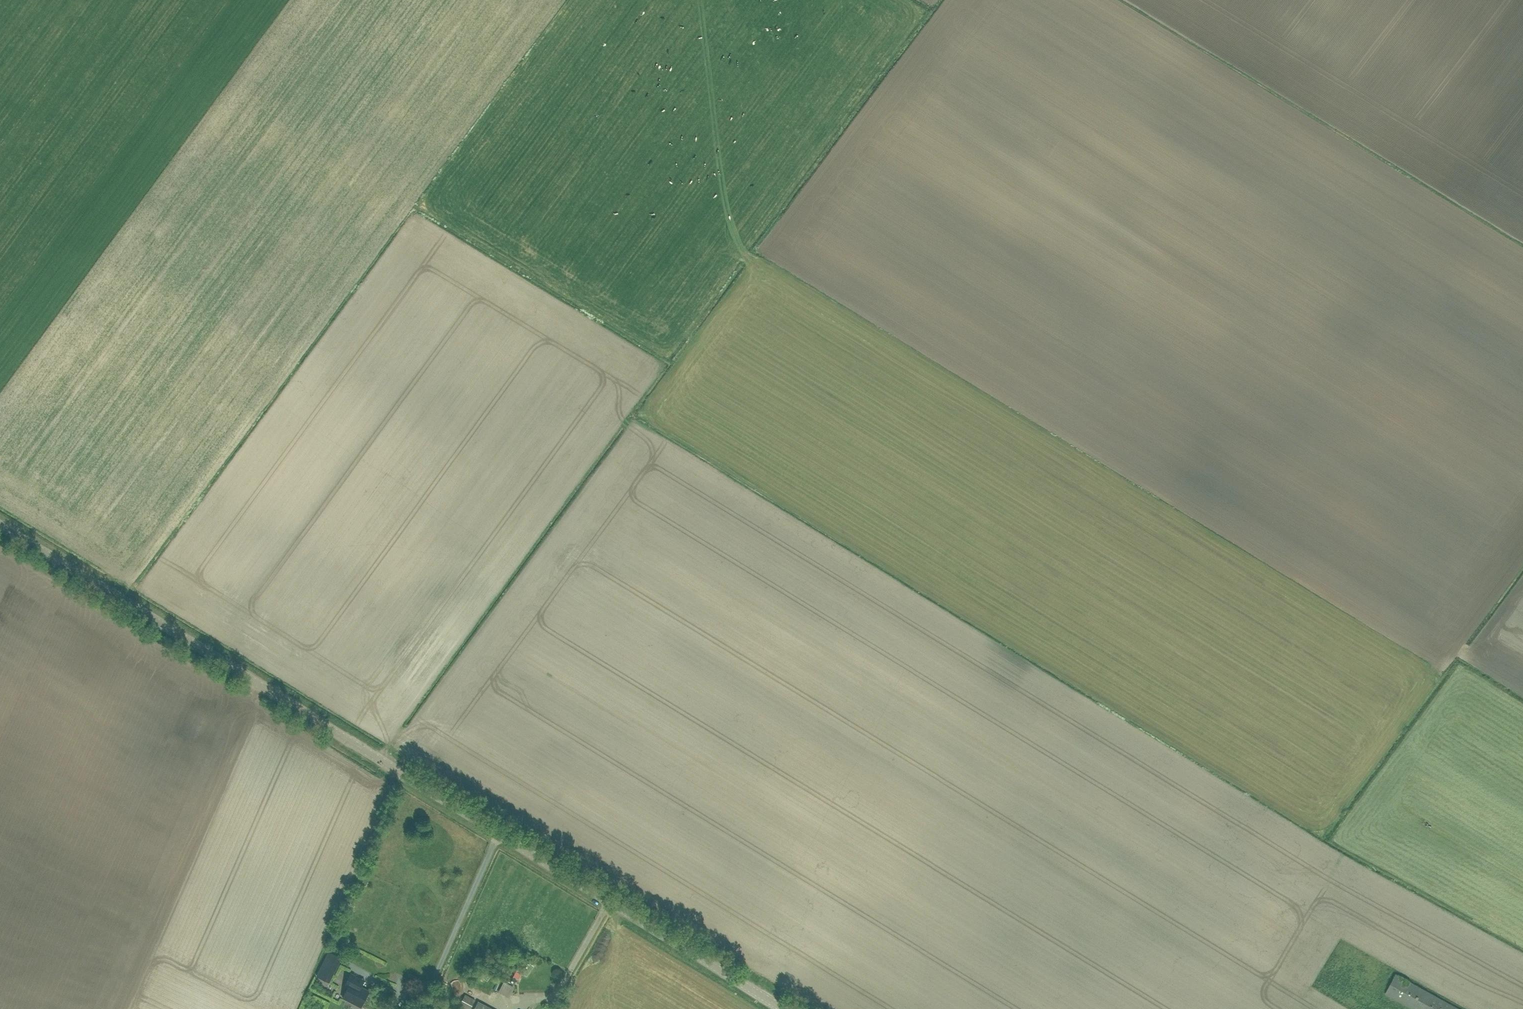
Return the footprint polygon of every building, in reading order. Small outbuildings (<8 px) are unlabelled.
[(346,944),(339,940),(335,948),(342,951),(346,944)] [(342,958),(329,952),(317,977),(329,983),(342,958)] [(521,979),(524,972),(518,969),(515,977),(521,979)] [(364,978),(351,972),(345,984),(347,985),(341,997),(360,1007),(367,991),(360,987),(364,978)] [(1396,975),(1386,994),(1413,1008),(1458,1008),(1396,975)] [(517,981),(508,976),(505,982),(514,986),(517,981)] [(462,980),(454,981),(457,992),(464,990),(462,980)] [(514,988),(503,982),(498,992),(509,998),(514,988)] [(465,995),(459,1007),(464,1008),(471,1008),(475,1001),(465,995)]
